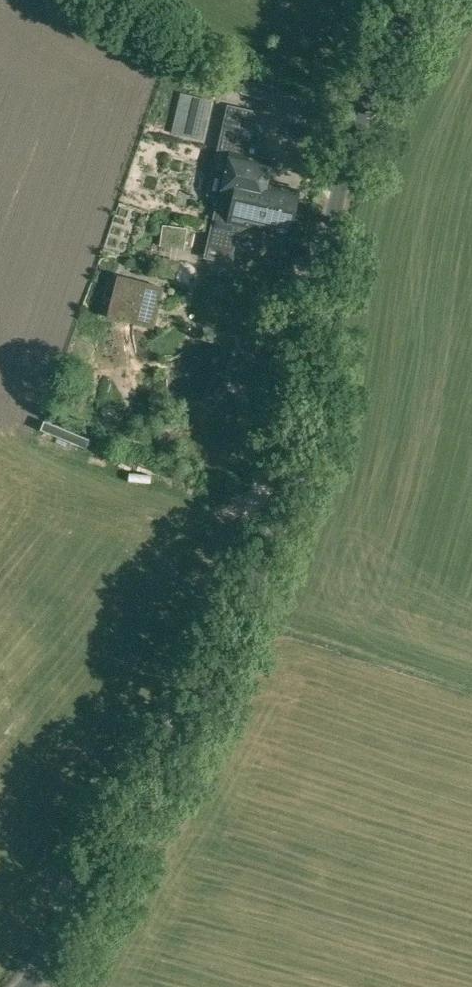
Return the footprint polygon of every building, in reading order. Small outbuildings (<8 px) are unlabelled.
[(227,71),(225,78),(240,81),(242,74),(227,71)] [(265,181),(269,160),(256,157),(265,115),(227,106),(212,170),(221,172),(216,197),(295,214),(300,192),(266,185),(267,181),(265,181)] [(295,214),(216,197),(202,258),(229,264),(236,234),(243,228),(262,232),(263,236),(268,240),(274,242),(281,240),(284,237),(290,238),(295,214)] [(151,332),(162,289),(125,280),(115,323),(151,332)]
